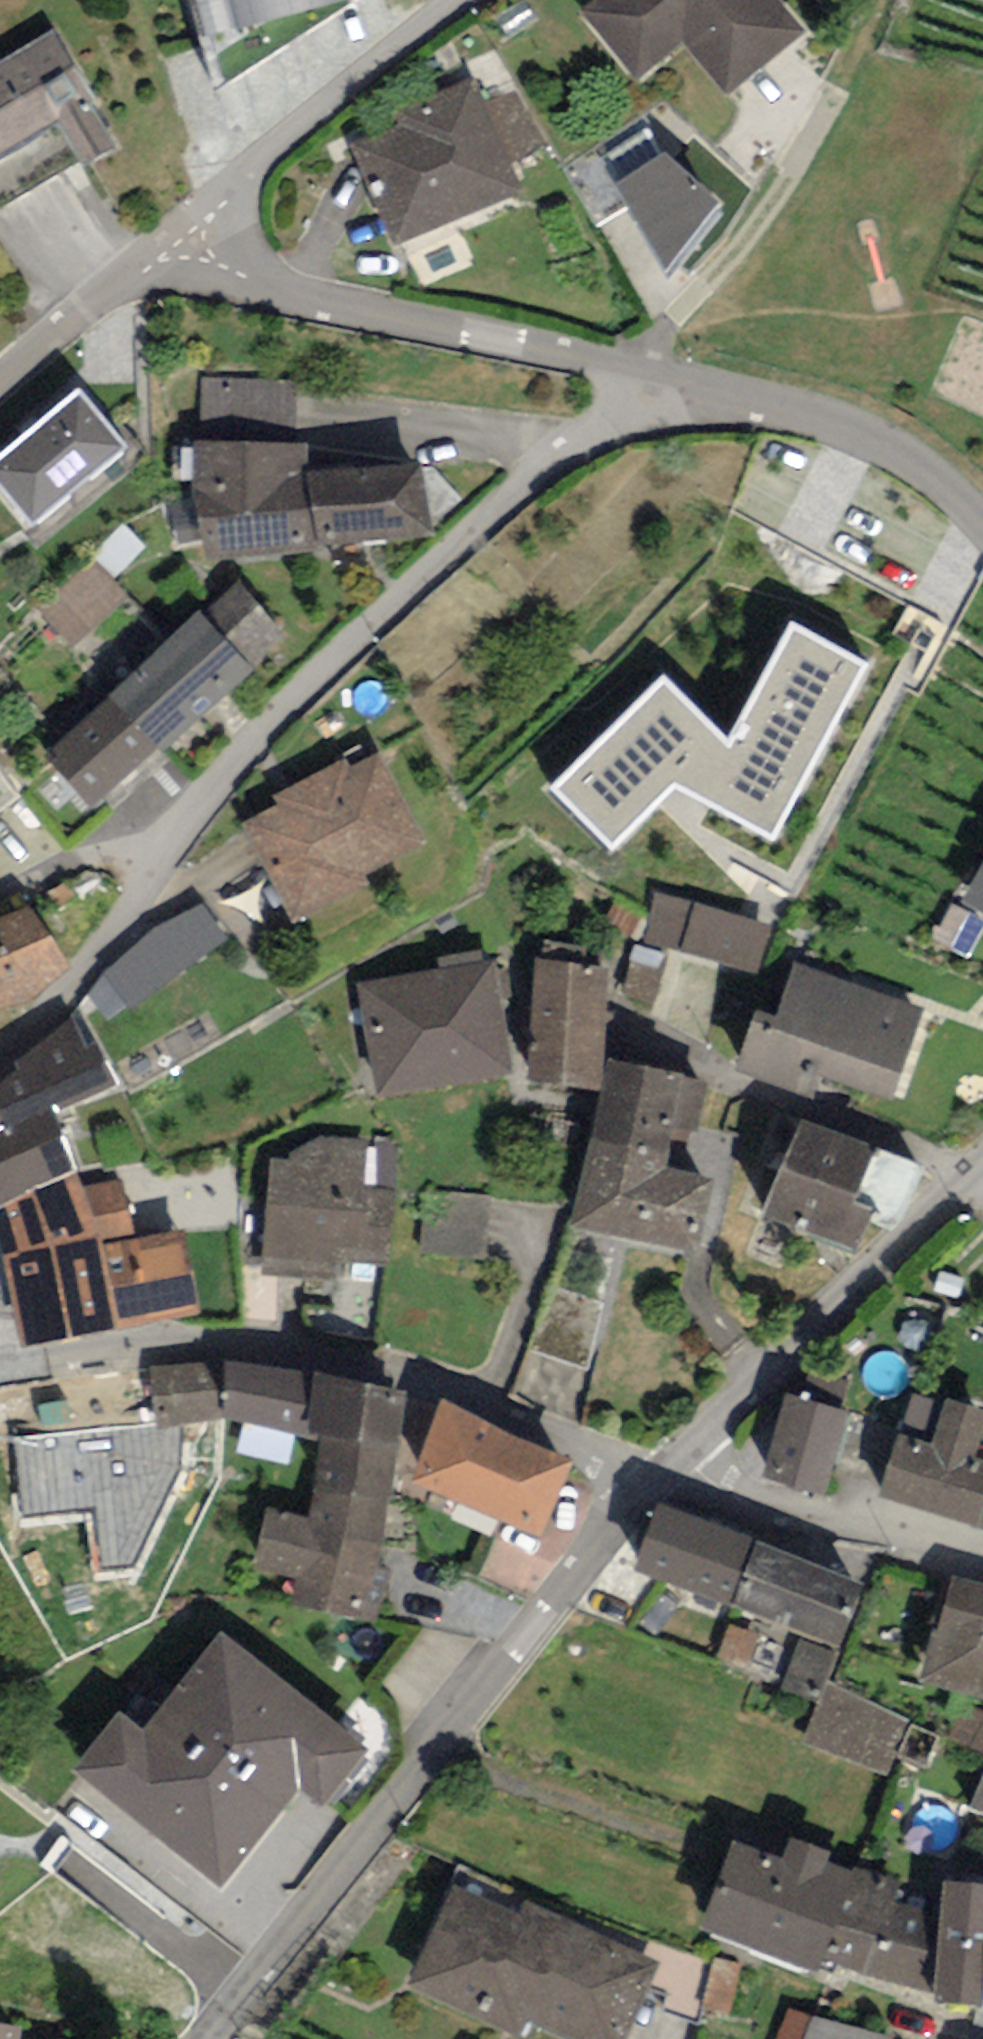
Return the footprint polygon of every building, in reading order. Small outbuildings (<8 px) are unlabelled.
[(196,37),(353,0),(189,0),(196,37)] [(779,0),(592,0),(578,11),(636,82),(687,41),(729,93),(805,32),(779,0)] [(113,147),(89,107),(97,102),(54,29),(0,61),(0,214),(113,147)] [(476,78),(346,134),(395,248),(521,191),(511,164),(550,146),(521,91),(486,105),(476,78)] [(623,178),(660,154),(645,130),(607,154),(623,178)] [(623,178),(616,183),(666,280),(727,205),(664,151),(660,154),(623,178)] [(202,378),(201,442),(294,443),(295,379),(202,378)] [(77,389),(0,456),(0,486),(36,527),(127,447),(77,389)] [(201,442),(194,442),(195,497),(207,559),(432,538),(420,463),(306,471),(307,443),(294,443),(201,442)] [(129,597),(91,559),(37,612),(75,650),(129,597)] [(236,578),(199,612),(251,669),(288,635),(236,578)] [(251,669),(199,612),(109,695),(163,753),(251,669)] [(869,666),(790,622),(728,742),(664,677),(553,786),(614,851),(673,789),(772,842),(869,666)] [(99,812),(163,753),(109,695),(45,755),(99,812)] [(346,759),(273,795),(279,806),(241,825),(291,927),(372,887),(366,874),(427,844),(381,751),(349,766),(346,759)] [(15,802),(0,781),(0,812),(15,802)] [(959,903),(982,917),(982,862),(959,903)] [(771,926),(656,894),(643,942),(758,973),(771,926)] [(952,903),(933,938),(969,959),(982,934),(982,921),(952,903)] [(30,1002),(70,970),(31,906),(0,918),(0,1008),(30,1002)] [(438,956),(439,972),(481,968),(480,951),(438,956)] [(611,967),(537,961),(526,1083),(600,1090),(611,967)] [(925,1009),(794,964),(775,1017),(757,1011),(736,1069),(811,1095),(819,1074),(893,1099),(925,1009)] [(439,972),(357,983),(371,1092),(510,1074),(496,965),(481,968),(439,972)] [(15,1063),(19,1069),(0,1083),(0,1204),(6,1202),(75,1171),(51,1113),(118,1086),(77,1007),(15,1063)] [(682,1075),(609,1059),(592,1138),(668,1155),(672,1138),(692,1143),(705,1085),(681,1080),(682,1075)] [(877,1148),(799,1118),(760,1217),(858,1256),(876,1210),(856,1202),(877,1148)] [(271,1157),(260,1272),(343,1278),(346,1261),(387,1267),(399,1142),(319,1135),(291,1152),(291,1158),(271,1157)] [(668,1155),(592,1138),(572,1228),(698,1256),(716,1178),(665,1167),(668,1155)] [(80,1187),(75,1171),(6,1202),(18,1254),(4,1256),(20,1346),(114,1328),(99,1244),(80,1187)] [(121,1179),(80,1187),(99,1244),(135,1238),(121,1179)] [(490,1196),(425,1190),(420,1251),(484,1257),(490,1196)] [(114,1328),(201,1313),(187,1229),(135,1238),(99,1244),(114,1328)] [(602,1304),(549,1288),(529,1347),(589,1367),(602,1304)] [(304,1435),(314,1371),(226,1361),(150,1364),(155,1421),(156,1429),(182,1425),(222,1418),(304,1435)] [(809,1366),(799,1396),(839,1410),(850,1380),(809,1366)] [(408,1391),(314,1371),(304,1435),(321,1437),(398,1449),(408,1391)] [(799,1396),(785,1393),(760,1477),(823,1496),(847,1411),(839,1410),(799,1396)] [(880,1496),(982,1529),(982,1462),(976,1460),(982,1438),(982,1409),(947,1398),(945,1406),(913,1395),(880,1496)] [(570,1461),(443,1402),(409,1480),(539,1537),(570,1461)] [(155,1421),(17,1438),(24,1516),(90,1510),(93,1573),(134,1569),(183,1467),(182,1425),(156,1429),(155,1421)] [(398,1449),(321,1437),(313,1492),(389,1504),(398,1449)] [(309,1517),(265,1508),(254,1570),(294,1577),(289,1607),(382,1625),(393,1568),(378,1565),(389,1504),(313,1492),(309,1517)] [(756,1539),(657,1503),(632,1570),(731,1607),(756,1539)] [(864,1580),(756,1539),(731,1607),(801,1633),(839,1647),(864,1580)] [(951,1576),(936,1633),(931,1632),(918,1681),(982,1698),(982,1584),(951,1576)] [(762,1637),(729,1624),(714,1659),(747,1672),(762,1637)] [(827,1681),(839,1647),(801,1633),(781,1688),(819,1702),(827,1681)] [(369,1750),(222,1634),(145,1731),(121,1712),(72,1774),(219,1890),(298,1790),(322,1809),(369,1750)] [(909,1719),(827,1681),(819,1702),(803,1742),(887,1776),(909,1719)] [(967,1705),(950,1738),(982,1754),(982,1712),(967,1705)] [(969,1804),(982,1810),(982,1772),(969,1804)] [(834,1923),(855,1872),(826,1861),(830,1852),(792,1836),(783,1858),(734,1838),(697,1928),(813,1975),(816,1967),(834,1923)] [(858,1864),(855,1872),(834,1923),(936,1952),(939,1918),(894,1900),(903,1881),(858,1864)] [(943,1881),(939,1918),(936,1952),(932,1993),(931,2002),(982,2007),(982,1885),(943,1881)] [(524,1901),(519,1914),(453,1884),(407,1987),(519,2037),(526,2021),(566,2038),(626,2038),(649,1988),(661,1962),(641,1953),(524,1901)] [(839,1965),(932,1993),(936,1952),(834,1923),(816,1967),(835,1975),(839,1965)] [(712,1963),(648,1939),(641,1953),(661,1962),(649,1988),(666,1995),(662,2012),(697,2025),(702,2007),(712,1963)] [(740,1962),(714,1956),(712,1963),(702,2007),(729,2013),(740,1962)] [(812,2015),(789,2007),(778,2038),(803,2038),(812,2015)] [(812,2015),(803,2038),(893,2038),(894,2038),(812,2015)] [(26,2030),(0,2025),(0,2038),(24,2038),(26,2030)]
